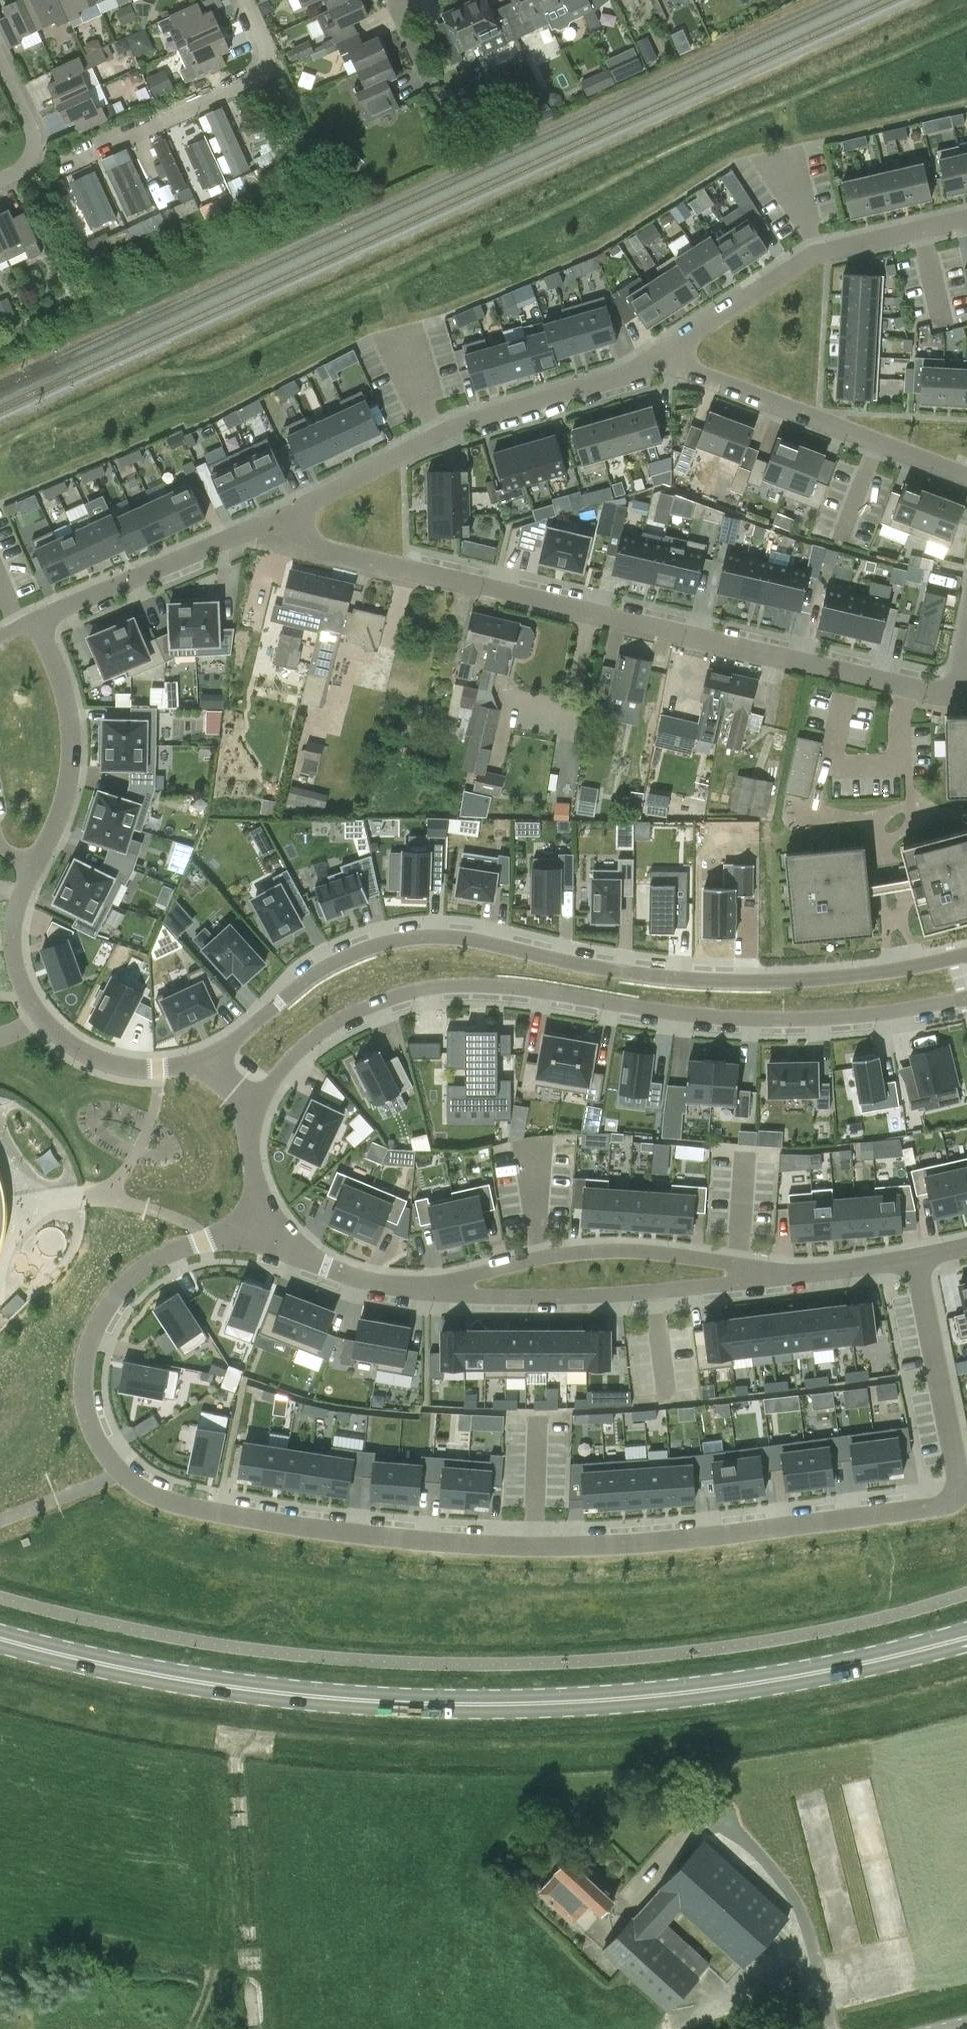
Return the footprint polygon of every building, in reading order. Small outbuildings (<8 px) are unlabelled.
[(38,30),(24,0),(18,0),(4,6),(8,15),(0,19),(0,27),(10,48),(22,42),(20,38),(38,30)] [(70,20),(60,0),(24,0),(38,30),(56,21),(58,26),(70,20)] [(98,2),(97,0),(60,0),(70,20),(81,15),(84,22),(103,14),(98,2)] [(148,20),(154,4),(144,0),(141,0),(135,15),(148,20)] [(326,48),(359,33),(354,22),(368,15),(361,0),(349,0),(330,9),(336,21),(328,25),(334,38),(324,43),(326,48)] [(330,9),(349,0),(326,0),(330,9)] [(482,42),(487,53),(508,44),(507,42),(517,38),(503,7),(492,11),(487,0),(473,0),(464,4),(481,42),(482,42)] [(503,7),(517,38),(537,29),(532,19),(544,13),(538,0),(512,0),(513,2),(503,7)] [(544,13),(545,13),(552,29),(555,28),(560,30),(569,26),(571,20),(575,19),(573,14),(581,10),(576,0),(538,0),(544,13)] [(594,11),(595,10),(609,0),(576,0),(581,10),(582,10),(591,30),(601,25),(594,11)] [(171,30),(179,49),(221,29),(212,10),(204,14),(198,3),(159,21),(164,33),(171,30)] [(464,58),(461,52),(481,42),(464,4),(442,14),(445,21),(435,25),(452,64),(464,58)] [(128,35),(136,55),(155,48),(147,27),(128,35)] [(186,82),(198,76),(226,64),(221,52),(230,49),(221,29),(179,49),(187,67),(181,70),(186,82)] [(328,53),(339,48),(345,62),(353,58),(358,70),(388,57),(378,37),(364,43),(359,33),(326,48),(328,53)] [(651,37),(636,42),(643,62),(657,58),(651,37)] [(298,58),(299,60),(315,52),(309,40),(294,47),(295,48),(288,51),(293,61),(298,58)] [(49,85),(58,104),(101,84),(92,65),(113,56),(108,45),(80,57),(52,70),(57,81),(49,85)] [(609,57),(618,80),(644,70),(636,47),(609,57)] [(354,87),(369,120),(399,106),(388,81),(397,77),(388,57),(358,70),(364,83),(354,87)] [(589,94),(617,81),(609,66),(581,80),(589,94)] [(147,77),(155,96),(174,87),(166,69),(147,77)] [(108,118),(102,105),(109,102),(101,84),(58,104),(66,123),(75,119),(80,130),(108,118)] [(230,108),(209,117),(235,175),(256,165),(230,108)] [(963,113),(950,116),(953,126),(965,123),(963,113)] [(906,126),(894,129),(896,139),(908,136),(906,126)] [(896,139),(894,129),(882,132),(884,142),(896,139)] [(191,133),(176,139),(196,184),(210,178),(191,133)] [(866,135),(854,138),(856,148),(868,146),(866,135)] [(854,138),(842,141),(844,151),(856,148),(854,138)] [(168,142),(154,148),(175,194),(189,188),(168,142)] [(958,146),(966,186),(966,153),(961,155),(959,145),(958,146)] [(958,146),(937,150),(947,194),(966,190),(966,186),(958,146)] [(241,176),(246,187),(266,178),(283,169),(274,151),(257,159),(261,167),(241,176)] [(924,163),(903,168),(911,203),(932,198),(924,163)] [(124,164),(107,171),(129,220),(146,212),(124,164)] [(903,168),(883,173),(891,208),(911,203),(903,168)] [(883,173),(862,178),(870,212),(891,208),(883,173)] [(870,212),(862,178),(842,182),(851,217),(870,212)] [(89,185),(73,193),(92,234),(108,227),(89,185)] [(723,218),(732,230),(751,260),(768,249),(749,219),(759,213),(743,188),(733,194),(741,206),(723,218)] [(161,213),(166,224),(199,208),(194,198),(161,213)] [(681,223),(693,215),(684,202),(672,211),(681,223)] [(36,240),(23,213),(12,218),(8,209),(0,213),(0,241),(8,259),(27,251),(30,258),(42,253),(36,240)] [(132,239),(166,224),(161,213),(127,228),(132,239)] [(661,235),(654,224),(638,235),(645,246),(661,235)] [(94,257),(132,239),(127,228),(109,237),(107,233),(88,242),(94,257)] [(733,271),(751,260),(732,230),(715,241),(712,236),(711,237),(733,271)] [(694,248),(713,278),(730,267),(733,272),(733,271),(711,237),(694,248)] [(8,259),(0,241),(0,263),(8,259)] [(713,278),(694,248),(676,259),(698,294),(699,293),(696,288),(713,278)] [(662,276),(681,305),(698,294),(676,259),(674,256),(657,267),(662,275),(662,276)] [(583,275),(578,263),(570,267),(575,278),(583,275)] [(894,263),(886,265),(888,275),(896,273),(894,263)] [(564,283),(559,272),(552,275),(556,286),(564,283)] [(842,294),(883,296),(884,276),(844,273),(842,294)] [(549,289),(556,286),(552,275),(544,278),(549,289)] [(681,305),(662,276),(646,285),(641,277),(639,279),(663,317),(681,305)] [(625,324),(639,314),(647,327),(663,317),(639,279),(613,295),(625,324)] [(511,292),(516,303),(524,300),(519,289),(511,292)] [(509,306),(516,303),(511,292),(504,295),(509,306)] [(841,315),(881,317),(883,296),(842,294),(841,315)] [(902,295),(894,297),(896,307),(904,305),(902,295)] [(604,296),(583,302),(596,347),(617,340),(604,296)] [(583,302),(563,308),(576,353),(596,347),(583,302)] [(486,316),(481,305),(474,308),(478,319),(486,316)] [(471,322),(478,319),(474,308),(466,311),(471,322)] [(565,318),(545,324),(557,365),(558,365),(556,358),(576,353),(563,308),(562,309),(565,318)] [(840,336),(880,338),(881,317),(841,315),(840,336)] [(902,316),(894,318),(896,328),(904,326),(902,316)] [(537,371),(557,365),(545,324),(544,324),(546,331),(536,333),(533,322),(523,325),(527,336),(537,371)] [(962,327),(952,329),(954,339),(964,336),(962,327)] [(527,336),(506,342),(517,377),(537,371),(527,336)] [(839,356),(879,359),(880,338),(840,336),(839,356)] [(485,338),(484,339),(496,383),(517,377),(506,342),(488,348),(485,338)] [(496,383),(484,339),(462,345),(475,389),(496,383)] [(911,351),(912,339),(904,339),(903,351),(911,351)] [(839,356),(838,377),(878,379),(879,359),(839,356)] [(962,405),(965,359),(963,359),(962,369),(943,368),(941,404),(962,405)] [(324,365),(330,375),(337,372),(331,361),(324,365)] [(330,375),(324,365),(317,368),(323,379),(330,375)] [(941,404),(943,368),(921,367),(920,402),(941,404)] [(906,368),(905,380),(914,380),(914,368),(906,368)] [(878,379),(838,377),(837,397),(877,399),(878,379)] [(288,384),(294,394),(301,391),(295,380),(288,384)] [(914,380),(905,380),(905,392),(913,392),(914,380)] [(294,394),(288,384),(281,387),(287,398),(294,394)] [(362,391),(342,400),(361,442),(381,433),(362,391)] [(342,451),(361,442),(342,400),(340,401),(344,409),(327,417),(342,451)] [(652,406),(633,412),(643,446),(662,440),(652,406)] [(230,414),(236,425),(243,421),(238,410),(230,414)] [(719,454),(732,419),(710,411),(697,445),(719,454)] [(622,452),(643,446),(633,412),(613,418),(622,452)] [(236,425),(230,414),(223,418),(229,428),(236,425)] [(303,469),(323,459),(304,417),(284,427),(303,469)] [(305,417),(304,417),(323,459),(342,451),(327,417),(309,426),(305,417)] [(613,418),(592,424),(604,467),(606,467),(604,457),(622,452),(613,418)] [(755,428),(732,419),(719,454),(742,462),(755,428)] [(604,467),(592,424),(573,430),(585,473),(604,467)] [(197,444),(192,433),(184,436),(189,447),(197,444)] [(555,434),(535,440),(546,479),(567,473),(555,434)] [(769,462),(756,458),(751,471),(747,481),(761,486),(762,482),(784,490),(802,445),(779,436),(769,462)] [(267,438),(247,447),(266,489),(286,480),(267,438)] [(526,485),(546,479),(535,440),(515,446),(526,485)] [(684,445),(675,469),(688,473),(696,450),(684,445)] [(826,454),(802,445),(784,490),(783,495),(819,508),(827,485),(816,480),(826,454)] [(526,485),(515,446),(494,452),(505,491),(526,485)] [(228,456),(247,498),(266,489),(247,447),(228,456)] [(129,454),(132,461),(143,457),(140,449),(129,454)] [(118,459),(121,466),(132,461),(129,454),(118,459)] [(247,498),(228,456),(208,466),(227,508),(247,498)] [(92,470),(95,477),(106,473),(103,465),(92,470)] [(739,466),(731,490),(742,494),(751,471),(739,466)] [(670,468),(649,475),(652,484),(662,482),(670,484),(670,468)] [(84,482),(95,477),(92,470),(81,475),(84,482)] [(428,493),(469,492),(468,470),(428,472),(428,493)] [(169,493),(184,527),(206,517),(188,479),(167,489),(169,493)] [(493,480),(485,482),(492,503),(499,501),(493,480)] [(65,481),(54,486),(57,493),(68,489),(65,481)] [(612,484),(616,496),(626,493),(622,481),(612,484)] [(880,522),(909,533),(925,491),(905,483),(900,495),(891,492),(880,522)] [(57,493),(54,486),(43,491),(46,498),(57,493)] [(580,490),(568,494),(570,500),(573,510),(585,507),(580,490)] [(586,505),(599,501),(596,490),(583,494),(586,505)] [(909,533),(929,540),(945,498),(925,491),(909,533)] [(428,493),(429,514),(469,513),(469,492),(428,493)] [(151,501),(167,535),(184,527),(169,493),(151,501)] [(945,498),(929,540),(948,548),(964,506),(945,498)] [(133,510),(148,543),(167,535),(151,501),(133,510)] [(723,512),(695,501),(691,518),(721,525),(723,512)] [(9,514),(20,509),(17,502),(6,506),(9,514)] [(129,552),(131,552),(115,518),(111,509),(92,517),(110,555),(127,548),(129,552)] [(118,516),(115,518),(131,552),(148,543),(133,510),(118,516)] [(89,565),(110,555),(92,517),(90,513),(70,523),(74,531),(89,565)] [(470,535),(469,513),(429,514),(430,536),(470,535)] [(726,513),(721,539),(736,543),(742,517),(726,513)] [(523,525),(518,546),(535,550),(537,542),(544,543),(540,561),(582,571),(590,538),(549,528),(551,522),(540,520),(523,525)] [(51,582),(73,572),(57,539),(53,530),(32,540),(51,582)] [(73,572),(89,565),(74,531),(57,539),(73,572)] [(655,583),(664,544),(666,538),(645,533),(643,539),(634,578),(655,583)] [(634,578),(643,539),(621,534),(612,574),(634,578)] [(497,547),(464,539),(461,553),(494,561),(497,547)] [(687,540),(685,549),(676,588),(696,593),(707,545),(687,540)] [(664,544),(655,583),(676,588),(685,549),(664,544)] [(739,596),(748,557),(726,552),(717,591),(739,596)] [(910,554),(908,563),(908,564),(920,566),(922,557),(910,554)] [(748,557),(739,596),(760,601),(769,562),(748,557)] [(934,560),(922,557),(920,566),(920,567),(932,569),(934,560)] [(769,562),(760,601),(780,606),(790,567),(769,562)] [(790,567),(780,606),(800,611),(809,571),(790,567)] [(305,573),(292,570),(283,607),(276,606),(272,621),(319,632),(320,627),(324,612),(331,579),(305,573)] [(353,612),(347,611),(354,584),(331,579),(324,612),(320,627),(329,629),(341,632),(341,633),(348,634),(346,640),(362,644),(361,647),(378,651),(387,615),(354,607),(353,612)] [(818,627),(839,632),(849,593),(827,588),(818,627)] [(909,622),(903,647),(933,654),(946,595),(926,590),(918,625),(909,622)] [(870,597),(849,593),(839,632),(860,637),(870,597)] [(194,598),(196,655),(231,654),(235,628),(222,628),(220,599),(212,600),(212,597),(194,598)] [(870,597),(860,637),(881,641),(890,602),(870,597)] [(169,632),(156,638),(166,662),(175,658),(175,656),(196,655),(194,598),(176,599),(176,601),(167,602),(169,632)] [(477,664),(480,648),(488,650),(495,618),(471,612),(464,645),(465,645),(457,676),(472,679),(475,664),(477,664)] [(110,623),(128,669),(131,676),(166,662),(156,638),(147,642),(135,615),(128,618),(127,616),(110,623)] [(530,627),(519,625),(519,623),(495,618),(488,650),(479,690),(489,692),(495,669),(508,672),(512,653),(523,656),(528,653),(533,633),(530,627)] [(105,679),(128,669),(110,623),(93,630),(94,633),(87,636),(98,663),(88,667),(94,681),(104,677),(105,679)] [(319,632),(314,651),(302,702),(324,707),(340,633),(320,627),(319,632)] [(281,634),(274,663),(297,669),(304,640),(281,634)] [(606,709),(610,694),(641,701),(651,662),(619,655),(616,668),(604,665),(594,706),(606,709)] [(711,669),(703,701),(698,723),(662,714),(654,744),(691,753),(695,737),(717,742),(726,707),(729,708),(736,675),(711,669)] [(736,675),(729,708),(735,709),(733,719),(748,723),(746,728),(760,731),(763,716),(750,713),(758,681),(736,675)] [(180,706),(180,684),(152,683),(152,706),(180,706)] [(475,705),(474,705),(478,688),(465,685),(461,703),(458,716),(463,717),(461,727),(468,729),(470,719),(472,719),(475,705)] [(207,708),(223,709),(224,693),(201,693),(200,707),(207,708)] [(464,763),(486,768),(501,709),(478,704),(464,763)] [(100,743),(156,744),(157,707),(132,707),(131,718),(102,717),(102,725),(100,725),(100,743)] [(207,708),(207,732),(221,733),(223,709),(207,708)] [(957,715),(957,716),(952,716),(953,734),(947,734),(947,736),(946,736),(947,775),(948,775),(948,777),(954,777),(954,794),(959,794),(959,795),(966,795),(966,715),(957,715)] [(741,749),(746,728),(748,723),(733,719),(726,745),(741,749)] [(784,792),(809,798),(822,742),(797,736),(784,792)] [(325,744),(308,740),(301,771),(318,775),(325,744)] [(130,784),(155,788),(156,744),(100,743),(99,762),(102,762),(102,770),(130,771),(130,784)] [(478,768),(474,790),(501,796),(505,775),(478,768)] [(731,809),(767,816),(774,781),(738,774),(731,809)] [(88,812),(135,828),(142,830),(155,788),(130,784),(126,797),(99,788),(96,796),(93,795),(88,812)] [(329,793),(292,784),(287,801),(326,811),(329,793)] [(581,786),(577,813),(595,816),(600,789),(581,786)] [(647,812),(669,814),(671,790),(649,789),(647,812)] [(464,792),(460,817),(486,817),(490,798),(464,792)] [(264,798),(261,812),(274,814),(277,800),(264,798)] [(135,828),(88,812),(83,830),(85,830),(82,838),(110,847),(106,858),(134,869),(143,842),(132,838),(135,828)] [(448,817),(426,817),(426,836),(448,836),(447,829),(448,817)] [(480,819),(448,817),(447,829),(477,835),(480,819)] [(364,819),(346,818),(346,836),(354,837),(360,855),(371,850),(364,819)] [(635,821),(618,821),(618,847),(634,847),(635,821)] [(262,826),(252,832),(257,841),(268,836),(262,826)] [(916,902),(921,922),(922,922),(924,926),(940,922),(942,927),(944,927),(944,928),(966,922),(966,838),(963,839),(962,833),(960,834),(959,832),(921,843),(921,844),(919,844),(921,850),(904,854),(906,859),(904,859),(910,879),(911,879),(924,875),(925,881),(913,885),(916,896),(928,892),(930,898),(917,902),(917,901),(916,902)] [(177,840),(168,868),(183,873),(195,846),(177,840)] [(402,852),(398,852),(397,868),(402,868),(401,893),(407,893),(407,897),(422,898),(423,893),(428,894),(429,872),(441,872),(442,843),(428,843),(428,851),(403,851),(402,852)] [(865,846),(785,853),(787,874),(787,882),(793,941),(827,938),(849,936),(873,934),(870,901),(869,901),(869,902),(856,903),(853,879),(867,878),(868,878),(865,846)] [(560,883),(574,883),(574,853),(559,853),(559,858),(534,858),(534,877),(530,877),(530,894),(534,894),(534,910),(559,910),(560,883)] [(471,897),(494,900),(496,882),(510,884),(510,856),(499,854),(497,867),(477,864),(477,869),(460,867),(456,894),(458,895),(458,897),(471,899),(471,897)] [(379,888),(372,855),(342,865),(343,870),(329,875),(331,881),(315,886),(320,900),(315,901),(320,917),(325,915),(326,918),(344,912),(343,909),(369,900),(366,892),(379,888)] [(126,885),(134,869),(106,858),(101,869),(75,856),(71,863),(69,862),(61,878),(113,903),(122,883),(126,885)] [(615,920),(619,920),(619,888),(634,888),(634,858),(618,858),(618,869),(594,869),(593,885),(590,885),(590,903),(593,903),(593,920),(597,920),(597,924),(615,924),(615,920)] [(704,887),(704,937),(735,937),(735,895),(753,895),(753,864),(725,864),(725,887),(704,887)] [(279,886),(254,900),(262,915),(259,917),(267,933),(271,930),(277,943),(293,934),(291,930),(301,924),(294,911),(307,904),(288,870),(274,877),(279,886)] [(649,886),(649,934),(674,934),(674,928),(674,924),(686,924),(687,872),(672,872),(672,886),(649,886)] [(73,926),(96,937),(113,903),(61,878),(53,894),(56,895),(52,903),(78,916),(73,926)] [(119,927),(127,913),(114,906),(106,920),(119,927)] [(166,921),(178,934),(193,921),(181,907),(166,921)] [(52,945),(42,949),(57,988),(82,978),(66,935),(73,933),(74,931),(52,921),(47,932),(52,945)] [(204,948),(227,974),(233,969),(244,981),(265,962),(253,949),(256,946),(246,935),(243,938),(231,924),(204,948)] [(174,994),(172,990),(156,997),(164,1014),(168,1012),(176,1029),(216,1010),(211,999),(226,992),(203,967),(188,974),(194,985),(174,994)] [(98,1006),(91,1020),(120,1035),(142,993),(112,978),(105,991),(101,989),(94,1003),(98,1006)] [(137,1003),(133,1011),(144,1016),(148,1009),(137,1003)] [(447,1084),(447,1109),(469,1109),(469,1104),(495,1104),(495,1120),(511,1120),(511,1079),(498,1079),(498,1054),(511,1054),(511,1034),(498,1034),(498,1030),(488,1030),(476,1030),(447,1030),(447,1068),(466,1068),(466,1084),(447,1084)] [(527,1061),(522,1088),(536,1091),(537,1084),(562,1089),(570,1039),(566,1039),(567,1035),(550,1032),(549,1036),(544,1035),(540,1063),(527,1061)] [(570,1039),(562,1089),(586,1093),(585,1099),(599,1101),(604,1074),(591,1072),(596,1044),(591,1043),(592,1039),(575,1036),(574,1040),(570,1039)] [(409,1041),(409,1058),(441,1059),(441,1041),(409,1041)] [(948,1045),(911,1054),(917,1078),(904,1081),(911,1110),(924,1107),(925,1111),(943,1106),(939,1089),(958,1084),(948,1045)] [(625,1051),(620,1092),(646,1096),(645,1106),(659,1107),(662,1082),(650,1080),(653,1054),(648,1054),(648,1050),(631,1048),(630,1051),(625,1051)] [(413,1086),(398,1055),(386,1061),(380,1049),(371,1054),(370,1052),(363,1056),(363,1058),(355,1062),(358,1067),(354,1068),(365,1089),(368,1088),(376,1105),(413,1086)] [(879,1055),(853,1059),(860,1102),(885,1098),(886,1108),(899,1106),(895,1080),(883,1082),(879,1055)] [(689,1059),(686,1103),(711,1105),(714,1060),(703,1059),(702,1060),(689,1059)] [(714,1060),(711,1105),(735,1107),(734,1116),(749,1117),(751,1090),(737,1089),(739,1063),(726,1062),(726,1061),(714,1060)] [(817,1062),(769,1064),(770,1096),(816,1094),(816,1109),(830,1109),(830,1082),(817,1083),(817,1062)] [(327,1076),(319,1094),(342,1104),(345,1097),(327,1076)] [(312,1098),(288,1149),(320,1164),(344,1113),(312,1098)] [(514,1105),(512,1120),(520,1121),(522,1107),(514,1105)] [(594,1107),(593,1118),(600,1119),(602,1108),(594,1107)] [(740,1128),(740,1143),(783,1145),(784,1129),(740,1128)] [(624,1133),(612,1133),(611,1141),(623,1141),(624,1133)] [(872,1141),(860,1142),(861,1150),(873,1149),(872,1141)] [(653,1151),(654,1143),(642,1142),(641,1150),(653,1151)] [(654,1143),(653,1163),(668,1164),(670,1144),(654,1143)] [(687,1158),(688,1146),(677,1145),(676,1157),(687,1158)] [(414,1169),(414,1151),(387,1149),(381,1166),(414,1169)] [(852,1157),(851,1149),(839,1150),(840,1158),(852,1157)] [(781,1152),(781,1166),(822,1167),(823,1153),(781,1152)] [(959,1211),(966,1209),(966,1157),(948,1162),(959,1211)] [(959,1211),(948,1162),(911,1170),(917,1195),(929,1192),(934,1216),(959,1211)] [(353,1231),(373,1185),(337,1170),(328,1194),(339,1199),(330,1222),(334,1223),(333,1227),(349,1233),(350,1230),(353,1231)] [(574,1176),(572,1205),(584,1206),(582,1223),(605,1224),(608,1189),(608,1179),(586,1177),(574,1176)] [(452,1191),(454,1196),(463,1240),(488,1235),(483,1211),(495,1208),(490,1183),(452,1191)] [(672,1193),(669,1229),(692,1231),(693,1211),(705,1212),(707,1186),(673,1184),(672,1193)] [(875,1187),(876,1196),(878,1232),(902,1230),(900,1211),(916,1209),(910,1184),(875,1187)] [(373,1185),(353,1231),(357,1233),(355,1236),(371,1243),(372,1239),(377,1241),(386,1218),(398,1223),(408,1199),(373,1185)] [(629,1190),(608,1189),(605,1224),(626,1226),(629,1190)] [(626,1226),(648,1227),(650,1192),(629,1190),(626,1226)] [(650,1192),(648,1227),(669,1229),(672,1193),(650,1192)] [(816,1237),(813,1201),(812,1192),(789,1193),(792,1239),(816,1237)] [(460,1241),(463,1240),(454,1196),(429,1201),(428,1197),(415,1199),(421,1225),(433,1222),(439,1246),(443,1245),(444,1248),(461,1245),(460,1241)] [(858,1233),(878,1232),(876,1196),(855,1198),(858,1233)] [(858,1233),(855,1198),(833,1200),(836,1235),(858,1233)] [(836,1235),(833,1200),(813,1201),(816,1237),(836,1235)] [(244,1280),(224,1332),(251,1342),(269,1294),(261,1291),(263,1287),(244,1280)] [(280,1314),(268,1309),(259,1332),(294,1346),(311,1302),(288,1293),(280,1314)] [(171,1297),(155,1308),(185,1355),(210,1339),(181,1296),(174,1301),(171,1297)] [(871,1301),(849,1304),(853,1341),(875,1338),(875,1334),(874,1320),(873,1321),(871,1301)] [(311,1302),(294,1346),(329,1359),(338,1336),(326,1332),(334,1311),(311,1302)] [(848,1304),(828,1307),(833,1343),(834,1343),(852,1341),(853,1341),(849,1304),(848,1304)] [(834,1348),(834,1343),(833,1343),(828,1307),(808,1309),(812,1346),(811,1346),(812,1351),(834,1348)] [(808,1309),(788,1311),(792,1348),(811,1346),(812,1346),(808,1309)] [(788,1311),(768,1314),(772,1351),(792,1348),(788,1311)] [(752,1353),(772,1351),(768,1314),(747,1316),(752,1353)] [(732,1355),(752,1353),(747,1316),(728,1319),(728,1318),(727,1319),(731,1355),(732,1355)] [(379,1359),(385,1323),(360,1319),(357,1340),(345,1338),(340,1362),(354,1365),(356,1355),(378,1359),(379,1359)] [(731,1355),(727,1319),(705,1321),(707,1343),(695,1344),(698,1369),(734,1365),(732,1355),(731,1355)] [(379,1359),(378,1359),(376,1369),(414,1375),(418,1351),(406,1348),(410,1327),(385,1323),(379,1359)] [(444,1367),(465,1367),(465,1330),(442,1330),(442,1352),(430,1352),(430,1377),(444,1377),(444,1367)] [(466,1367),(484,1367),(485,1367),(485,1330),(465,1330),(465,1367),(466,1367)] [(506,1330),(485,1330),(485,1367),(484,1367),(484,1377),(506,1377),(506,1330)] [(506,1330),(506,1377),(527,1377),(527,1372),(526,1372),(526,1330),(506,1330)] [(526,1372),(527,1372),(548,1372),(548,1367),(547,1367),(547,1330),(526,1330),(526,1372)] [(548,1367),(567,1367),(567,1330),(547,1330),(547,1367),(548,1367)] [(586,1330),(567,1330),(567,1367),(586,1367),(586,1368),(587,1368),(587,1330),(586,1330)] [(610,1330),(587,1330),(587,1368),(610,1368),(610,1364),(610,1350),(610,1330)] [(125,1370),(121,1389),(176,1399),(180,1372),(130,1363),(128,1371),(125,1370)] [(213,1363),(210,1373),(215,1373),(226,1375),(228,1369),(213,1363)] [(228,1369),(226,1375),(233,1378),(238,1367),(230,1364),(228,1369)] [(238,1367),(233,1378),(241,1381),(245,1370),(238,1367)] [(856,1371),(858,1379),(869,1377),(868,1369),(856,1371)] [(203,1371),(202,1379),(213,1381),(215,1373),(210,1373),(203,1371)] [(858,1379),(856,1371),(845,1373),(846,1381),(858,1379)] [(226,1375),(222,1387),(229,1390),(233,1378),(226,1375)] [(816,1377),(817,1385),(829,1383),(828,1376),(816,1377)] [(805,1387),(817,1385),(816,1377),(804,1379),(805,1387)] [(233,1378),(229,1390),(236,1392),(241,1381),(233,1378)] [(788,1381),(776,1382),(777,1390),(789,1388),(788,1381)] [(777,1390),(776,1382),(764,1383),(765,1391),(777,1390)] [(896,1383),(889,1384),(891,1399),(898,1398),(896,1383)] [(747,1385),(735,1386),(736,1394),(748,1393),(747,1385)] [(262,1397),(273,1401),(276,1394),(265,1390),(262,1397)] [(587,1392),(587,1401),(587,1409),(599,1408),(632,1406),(630,1392),(587,1392)] [(276,1394),(273,1401),(285,1405),(287,1398),(276,1394)] [(765,1395),(766,1410),(800,1408),(800,1394),(765,1395)] [(477,1400),(465,1399),(464,1406),(476,1408),(477,1400)] [(505,1408),(506,1400),(494,1399),(493,1407),(505,1408)] [(558,1399),(546,1400),(547,1408),(559,1407),(558,1399)] [(575,1407),(587,1407),(587,1399),(575,1399),(575,1407)] [(506,1400),(505,1408),(517,1408),(518,1400),(506,1400)] [(547,1408),(546,1400),(534,1400),(535,1408),(547,1408)] [(315,1414),(317,1406),(305,1404),(303,1412),(315,1414)] [(317,1406),(315,1414),(327,1417),(329,1409),(317,1406)] [(644,1410),(645,1419),(657,1418),(656,1409),(644,1410)] [(338,1410),(337,1418),(349,1420),(350,1412),(338,1410)] [(645,1419),(644,1410),(632,1411),(633,1420),(645,1419)] [(601,1422),(601,1413),(589,1414),(589,1422),(601,1422)] [(613,1413),(601,1413),(601,1422),(613,1421),(613,1413)] [(202,1415),(191,1469),(210,1473),(211,1469),(219,1470),(229,1421),(202,1415)] [(873,1431),(879,1476),(903,1473),(900,1452),(911,1451),(908,1426),(873,1431)] [(856,1479),(879,1476),(873,1431),(839,1435),(842,1460),(853,1459),(856,1479)] [(804,1440),(810,1485),(834,1482),(831,1462),(842,1460),(839,1435),(804,1440)] [(804,1440),(770,1445),(773,1469),(784,1468),(787,1489),(810,1485),(804,1440)] [(239,1478),(262,1482),(267,1446),(245,1442),(239,1478)] [(760,1456),(738,1459),(737,1459),(741,1495),(765,1492),(762,1471),(773,1469),(770,1445),(758,1446),(760,1456)] [(267,1446),(262,1482),(283,1485),(289,1449),(267,1446)] [(331,1456),(326,1492),(348,1495),(351,1474),(362,1476),(364,1451),(362,1451),(355,1450),(333,1446),(332,1446),(330,1456),(331,1456)] [(304,1488),(310,1452),(289,1449),(283,1485),(304,1488)] [(718,1498),(741,1495),(737,1459),(738,1459),(736,1449),(701,1453),(704,1479),(715,1477),(718,1498)] [(395,1499),(398,1463),(375,1461),(376,1452),(364,1451),(362,1476),(373,1477),(372,1498),(395,1499)] [(331,1456),(330,1456),(310,1452),(304,1488),(326,1492),(331,1456)] [(668,1456),(669,1466),(670,1466),(672,1503),(695,1501),(693,1480),(704,1479),(701,1453),(668,1456)] [(491,1461),(468,1459),(465,1505),(489,1507),(490,1485),(501,1486),(503,1455),(491,1454),(491,1461)] [(431,1481),(433,1456),(422,1455),(421,1465),(398,1463),(395,1499),(419,1501),(421,1481),(431,1481)] [(465,1505),(468,1459),(433,1456),(431,1481),(442,1482),(441,1503),(465,1505)] [(629,1506),(651,1504),(648,1468),(649,1467),(648,1458),(626,1459),(629,1506)] [(626,1459),(604,1461),(607,1507),(629,1506),(626,1459)] [(585,1509),(607,1507),(604,1461),(582,1463),(585,1509)] [(669,1466),(649,1467),(648,1468),(651,1504),(672,1503),(670,1466),(669,1466)] [(659,1890),(601,1950),(668,2012),(701,1977),(656,1936),(681,1910),(744,1968),(790,1917),(704,1838),(658,1889),(659,1890)] [(602,1913),(613,1901),(567,1859),(556,1871),(557,1872),(539,1891),(573,1922),(590,1903),(602,1913)]
